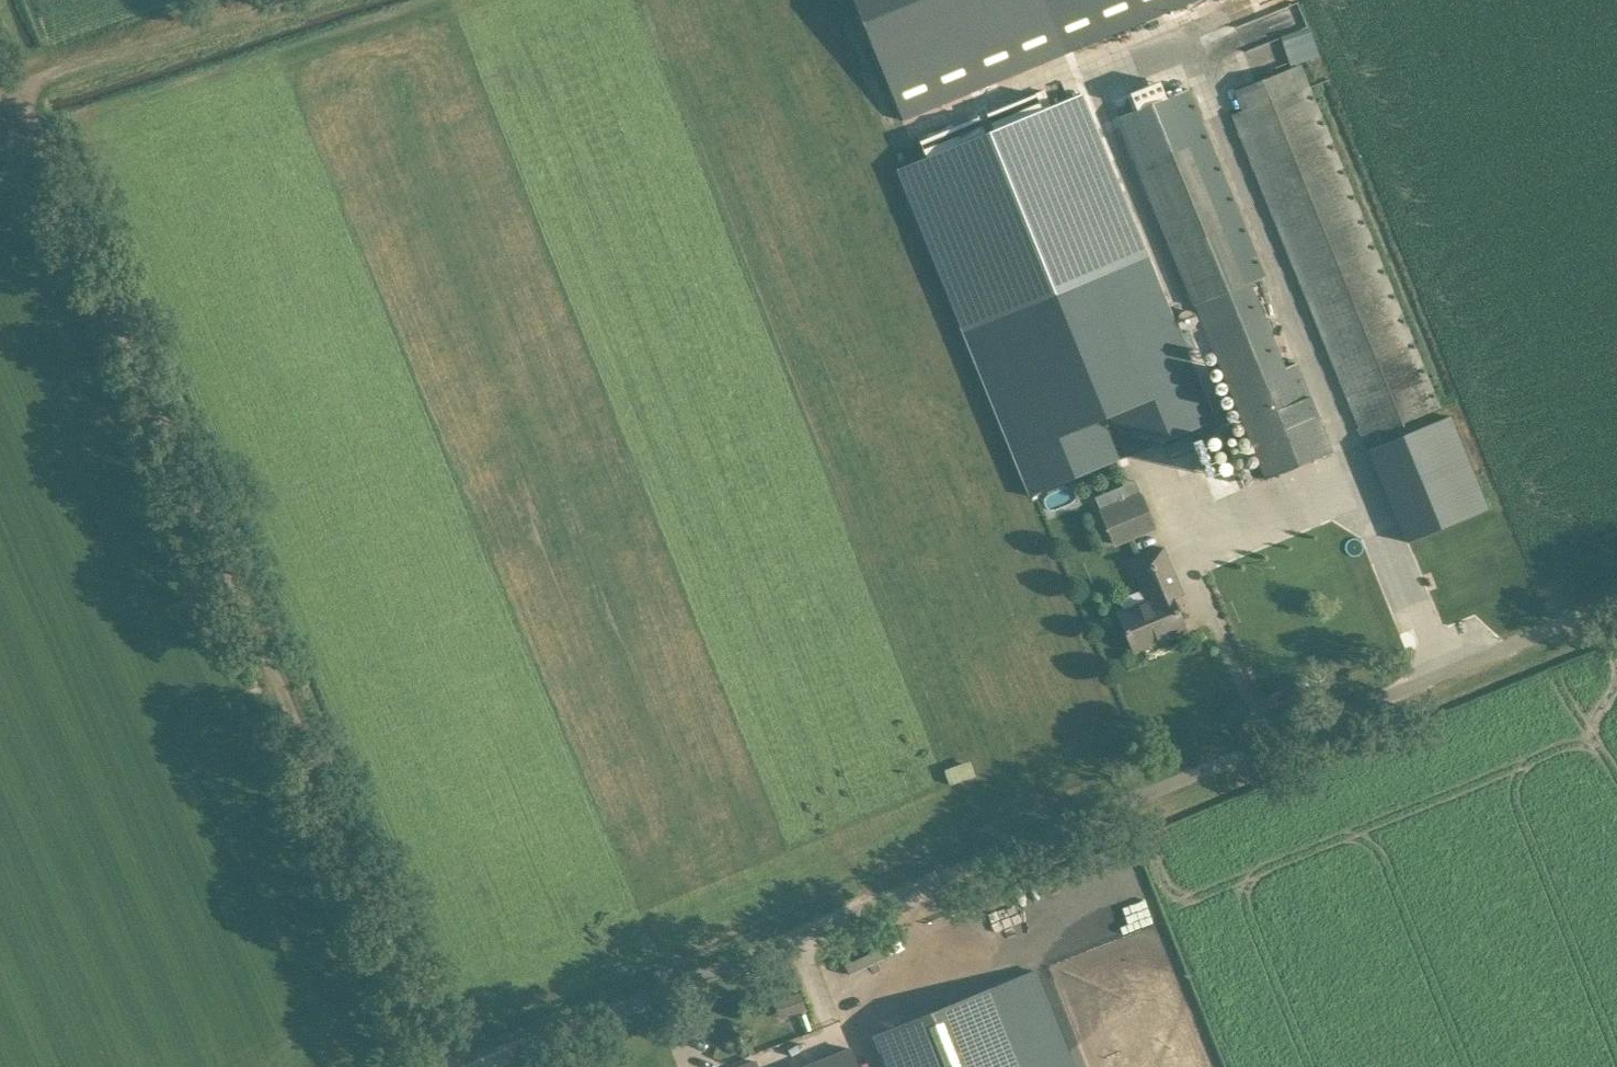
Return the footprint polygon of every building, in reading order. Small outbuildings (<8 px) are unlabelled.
[(903,118),(1194,0),(855,0),(903,118)] [(1283,25),(1220,51),(1243,109),(1232,114),(1354,411),(1363,431),(1360,432),(1363,439),(1367,449),(1395,437),(1391,428),(1440,408),(1432,387),(1283,25)] [(1120,117),(1267,478),(1333,451),(1296,363),(1284,368),(1250,283),(1266,276),(1189,88),(1120,117)] [(927,157),(898,169),(964,333),(1066,291),(1090,281),(1149,257),(1082,94),(986,133),(979,117),(921,141),(927,157)] [(1066,291),(964,333),(1031,496),(1215,420),(1149,257),(1090,281),(1066,291)] [(1451,416),(1369,449),(1407,542),(1489,509),(1451,416)] [(1099,511),(1114,547),(1158,529),(1142,492),(1099,511)] [(1157,597),(1119,613),(1135,650),(1186,629),(1171,593),(1182,588),(1164,547),(1140,557),(1157,597)] [(990,989),(875,1034),(888,1066),(1021,1066),(990,989)] [(800,992),(783,998),(789,1015),(807,1009),(800,992)] [(851,1050),(807,1066),(857,1066),(851,1050)]
